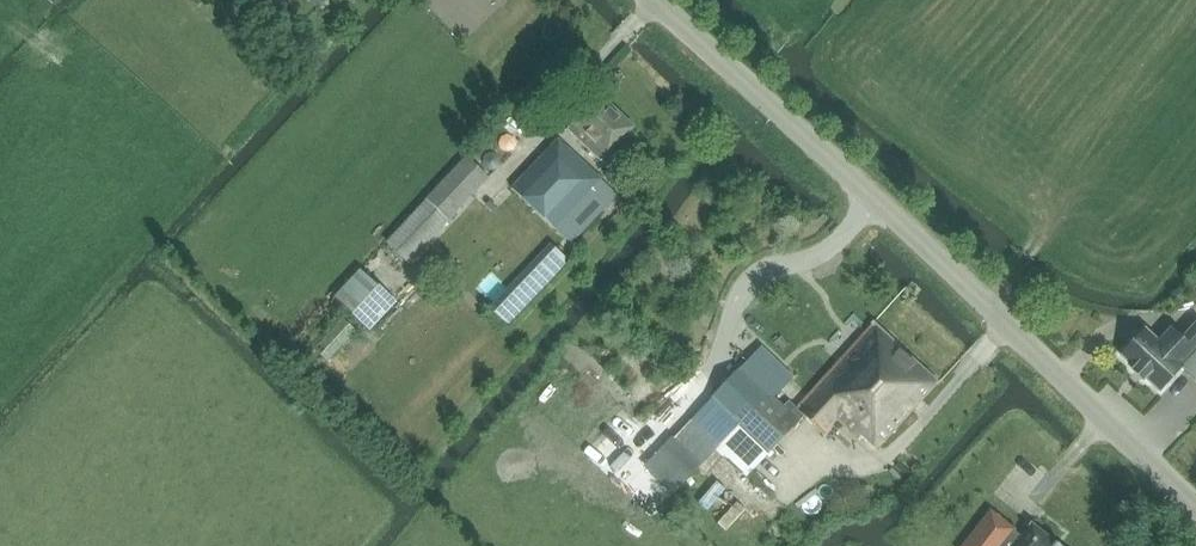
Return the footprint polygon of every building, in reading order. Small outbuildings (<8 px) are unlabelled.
[(601,163),(635,126),(600,92),(570,123),(581,133),(575,139),(601,163)] [(571,244),(618,195),(558,137),(511,188),(571,244)] [(410,263),(490,177),(466,155),(425,198),(425,199),(385,242),(410,263)] [(370,331),(397,302),(359,269),(333,297),(370,331)] [(879,450),(940,383),(874,321),(868,327),(869,327),(852,345),(797,408),(790,400),(784,405),(742,365),(708,401),(767,456),(800,420),(804,416),(823,435),(837,419),(859,439),(863,435),(879,450)] [(334,322),(315,342),(327,354),(346,334),(334,322)] [(1120,353),(1134,366),(1132,368),(1143,379),(1145,377),(1158,389),(1182,365),(1195,349),(1195,323),(1195,322),(1180,338),(1169,328),(1158,340),(1145,327),(1120,353)] [(1181,366),(1195,380),(1195,350),(1181,366)] [(1030,526),(1019,540),(1012,535),(1015,530),(991,511),(963,545),(1059,545),(1053,541),(1051,540),(1033,526),(1031,524),(1030,526)]
